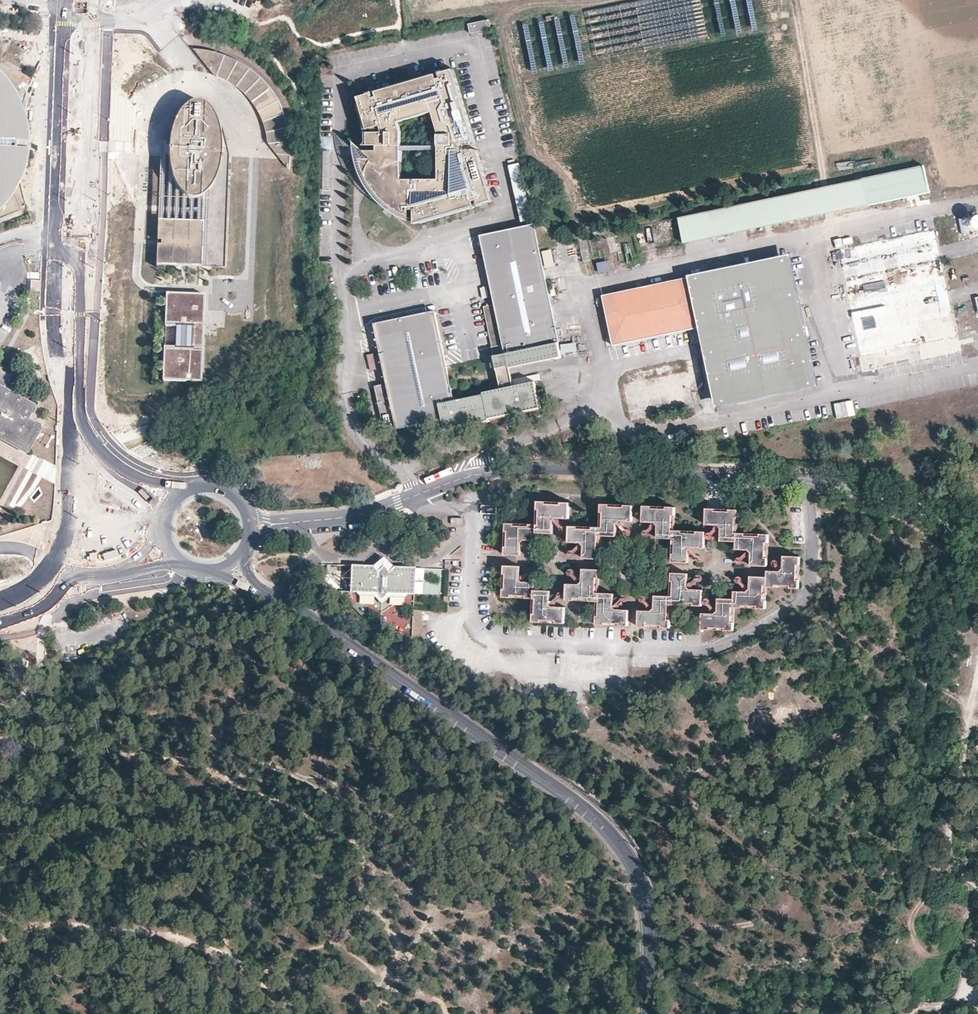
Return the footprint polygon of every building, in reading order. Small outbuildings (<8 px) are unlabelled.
[(485,22),(466,26),(468,37),(487,33),(485,22)] [(228,54),(193,48),(210,71),(224,76),(238,85),(251,99),(263,121),(268,144),(279,159),(287,170),(293,138),(289,116),(276,88),(249,65),(228,54)] [(31,211),(29,207),(28,204),(27,201),(26,198),(23,185),(22,182),(21,178),(20,174),(20,170),(19,165),(19,162),(19,159),(19,156),(19,152),(18,149),(18,145),(18,142),(18,138),(19,135),(19,132),(19,129),(20,126),(20,123),(20,120),(21,117),(22,114),(23,110),(24,106),(24,102),(27,95),(28,92),(33,81),(0,63),(0,225),(31,211)] [(370,95),(372,99),(368,101),(366,96),(353,100),(362,132),(376,128),(378,135),(363,135),(363,148),(372,148),(372,153),(359,153),(349,144),(350,155),(352,167),(356,177),(361,187),(369,199),(377,207),(385,213),(395,220),(404,224),(404,212),(410,212),(410,226),(469,209),(468,204),(473,203),(474,207),(487,204),(472,152),(460,152),(460,148),(471,148),(449,72),(435,76),(436,80),(432,81),(431,77),(370,95)] [(202,227),(157,226),(157,270),(201,271),(226,271),(228,158),(228,147),(225,147),(221,147),(220,134),(218,126),(214,117),(211,111),(207,107),(202,104),(196,103),(192,104),(185,108),(179,114),(174,123),(167,144),(167,148),(167,154),(168,166),(169,173),(171,180),(174,187),(177,192),(182,198),(190,202),(197,203),(202,200),(202,218),(202,227)] [(26,114),(24,106),(23,110),(22,114),(21,117),(20,120),(20,123),(20,126),(19,129),(19,132),(19,135),(18,138),(18,142),(18,145),(18,149),(19,152),(19,156),(19,159),(19,162),(19,165),(20,170),(20,174),(21,178),(22,182),(23,185),(24,183),(26,178),(29,166),(31,158),(32,149),(32,143),(31,137),(30,127),(28,120),(27,117),(26,114)] [(333,150),(322,149),(322,187),(332,187),(333,150)] [(519,163),(508,165),(520,222),(531,220),(519,163)] [(925,165),(680,216),(686,243),(931,193),(925,165)] [(967,218),(959,219),(961,233),(969,232),(967,218)] [(432,312),(372,323),(384,383),(370,386),(379,430),(441,418),(443,431),(488,421),(488,419),(539,408),(534,382),(511,386),(508,366),(559,356),(533,223),(520,226),(524,246),(483,254),(492,303),(481,306),(491,360),(488,361),(488,364),(494,369),(496,369),(500,388),(482,392),(482,394),(451,400),(432,312)] [(479,234),(483,254),(524,246),(520,226),(479,234)] [(922,359),(959,352),(936,229),(853,245),(851,237),(836,240),(858,354),(918,342),(922,359)] [(552,250),(543,252),(545,268),(554,267),(552,250)] [(689,276),(602,294),(613,345),(700,327),(717,405),(812,385),(784,257),(689,276)] [(598,273),(611,272),(610,261),(597,263),(598,273)] [(31,290),(40,290),(40,280),(31,280),(31,290)] [(208,296),(168,296),(168,328),(178,328),(178,348),(168,348),(168,385),(208,385),(208,296)] [(562,354),(577,352),(576,343),(561,345),(562,354)] [(919,346),(859,353),(861,370),(921,362),(919,346)] [(374,353),(365,355),(369,372),(378,369),(374,353)] [(33,439),(36,441),(45,427),(31,419),(38,407),(0,387),(0,422),(33,439)] [(852,400),(834,404),(837,419),(855,414),(852,400)] [(33,439),(0,422),(0,436),(27,450),(33,439)] [(503,521),(500,551),(502,555),(515,556),(516,545),(520,542),(531,543),(531,537),(548,538),(549,522),(553,519),(565,520),(566,503),(534,501),(532,523),(503,521)] [(596,529),(565,528),(564,544),(574,545),(578,549),(577,560),(594,561),(597,540),(611,541),(613,527),(619,522),(629,523),(630,506),(598,504),(596,529)] [(674,508),(642,507),(641,524),(652,526),(657,531),(657,542),(672,544),(671,565),(690,566),(690,554),(695,551),(703,552),(704,536),(673,534),(674,508)] [(738,512),(707,511),(706,526),(719,526),(719,544),(736,545),(736,552),(750,553),(749,569),(766,570),(768,536),(737,534),(738,512)] [(715,615),(702,615),(700,632),(734,634),(735,610),(765,611),(767,591),(797,593),(799,560),(784,559),(783,574),(767,574),(766,580),(749,579),(748,593),(734,592),(733,599),(717,598),(715,615)] [(387,596),(413,598),(415,598),(417,569),(395,568),(390,573),(384,567),(379,572),(373,566),(352,565),(351,586),(347,586),(347,592),(351,592),(351,594),(354,594),(378,596),(383,602),(387,596)] [(515,568),(507,567),(500,566),(497,596),(520,599),(527,600),(526,614),(526,622),(530,622),(559,625),(560,609),(544,608),(544,589),(528,587),(529,581),(517,579),(514,576),(515,568)] [(573,587),(561,586),(561,602),(592,604),(591,626),(624,628),(625,611),(612,610),(606,604),(608,589),(593,588),(594,570),(578,570),(576,583),(573,587)] [(649,612),(637,611),(635,628),(668,631),(669,608),(701,610),(701,594),(692,593),(688,589),(689,576),(672,575),(670,592),(655,591),(654,606),(649,612)] [(338,586),(330,576),(326,579),(334,590),(338,586)] [(411,601),(413,598),(387,596),(383,602),(378,596),(354,594),(356,598),(373,599),(383,610),(392,600),(411,601)]
